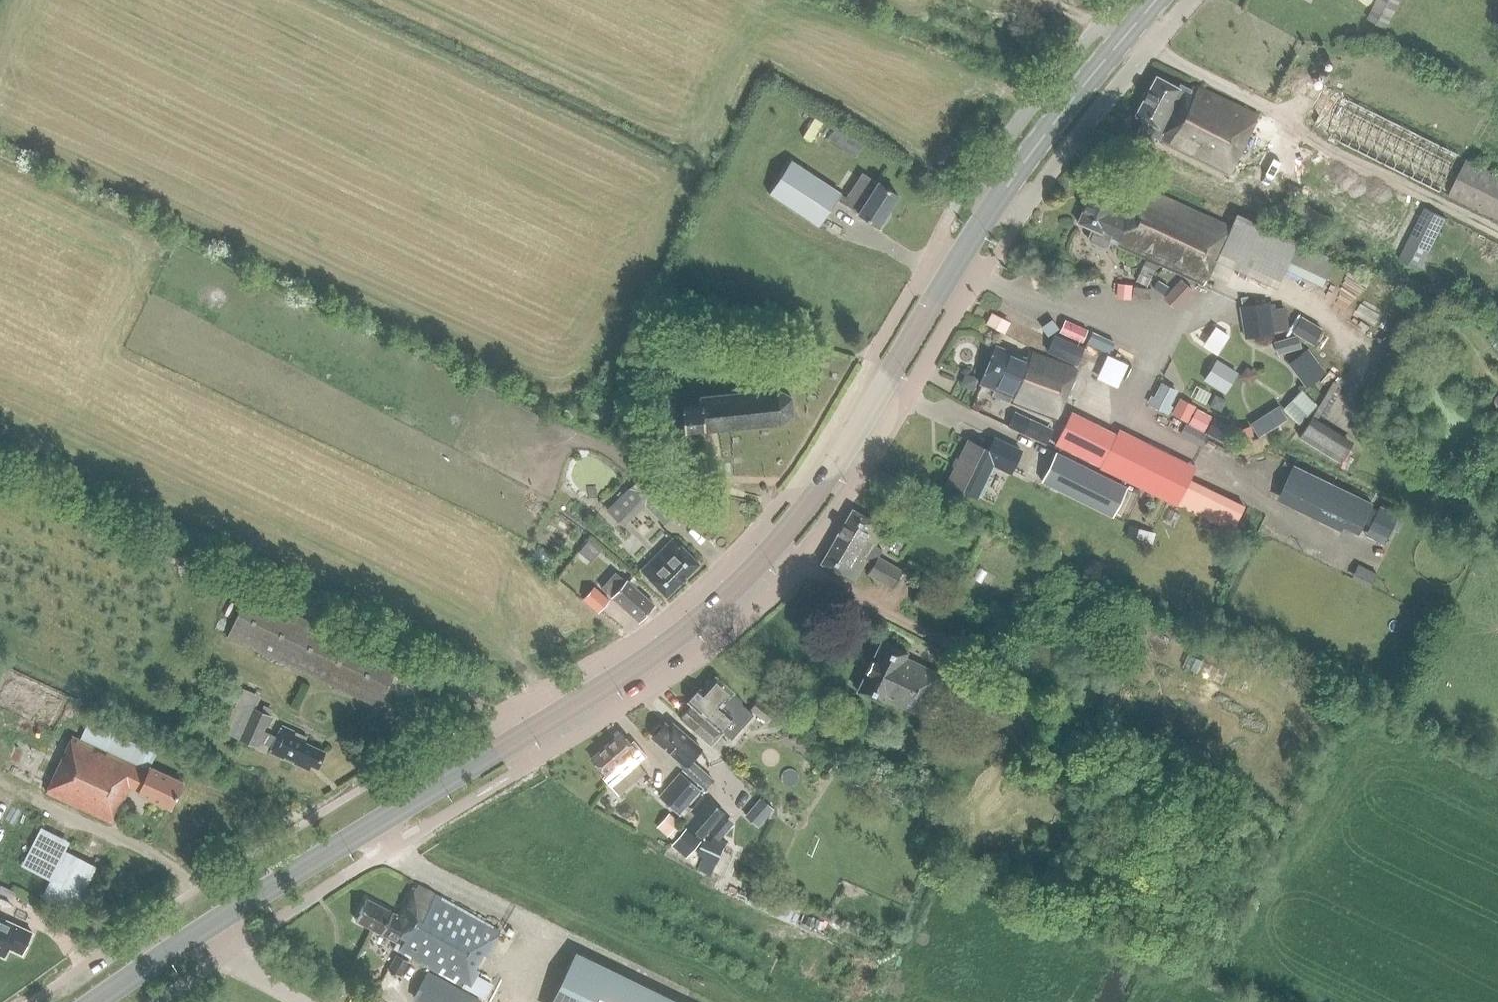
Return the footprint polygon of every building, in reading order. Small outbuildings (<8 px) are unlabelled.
[(1400,0),(1376,0),(1367,18),(1386,28),(1400,0)] [(1153,135),(1157,138),(1156,140),(1227,175),(1229,171),(1232,173),(1235,167),(1232,166),(1256,116),(1191,85),(1189,89),(1180,84),(1178,88),(1156,76),(1134,115),(1143,120),(1137,131),(1138,136),(1146,141),(1151,139),(1153,135)] [(1466,159),(1330,91),(1312,128),(1497,220),(1497,175),(1466,159)] [(839,125),(831,142),(861,156),(869,140),(839,125)] [(1193,174),(1196,167),(1182,160),(1179,167),(1193,174)] [(789,161),(768,194),(819,227),(837,199),(840,193),(789,161)] [(840,193),(837,199),(846,205),(858,213),(857,213),(877,226),(880,222),(884,225),(890,216),(885,213),(897,195),(877,182),(861,172),(848,193),(845,197),(840,193)] [(1203,285),(1230,227),(1132,184),(1120,211),(1112,208),(1119,190),(1096,179),(1077,222),(1092,228),(1087,237),(1089,241),(1103,248),(1107,246),(1111,237),(1116,239),(1114,244),(1203,285)] [(1283,197),(1276,212),(1288,218),(1295,203),(1283,197)] [(1423,206),(1397,260),(1420,271),(1446,218),(1423,206)] [(1329,283),(1340,252),(1243,217),(1229,254),(1290,276),(1293,270),(1329,283)] [(1122,281),(1121,295),(1135,297),(1137,283),(1122,281)] [(1288,329),(1285,307),(1275,308),(1274,303),(1269,304),(1269,302),(1239,307),(1244,339),(1274,334),(1273,332),(1288,329)] [(1012,330),(1016,317),(995,311),(991,324),(1012,330)] [(1297,331),(1322,346),(1332,329),(1306,314),(1297,331)] [(1220,324),(1208,346),(1224,354),(1236,333),(1220,324)] [(1084,348),(1053,334),(1046,351),(1076,364),(1084,348)] [(1281,338),(1282,350),(1307,347),(1305,334),(1281,338)] [(979,383),(994,390),(992,395),(1008,402),(1009,401),(1055,421),(1075,371),(1028,351),(1026,357),(995,345),(979,383)] [(1315,348),(1294,359),(1309,386),(1329,375),(1315,348)] [(1101,377),(1124,387),(1134,362),(1112,352),(1101,377)] [(1153,402),(1172,412),(1183,389),(1164,379),(1153,402)] [(793,411),(792,411),(790,396),(791,396),(790,395),(777,389),(777,388),(776,388),(698,396),(699,403),(682,405),(684,425),(703,423),(704,430),(780,422),(780,423),(781,422),(792,412),(793,411)] [(1304,423),(1323,404),(1306,388),(1287,407),(1304,423)] [(1184,396),(1175,413),(1209,431),(1219,414),(1184,396)] [(1265,435),(1292,417),(1283,403),(1256,421),(1265,435)] [(1103,425),(1072,410),(1054,446),(1085,461),(1103,425)] [(1007,427),(1046,445),(1053,429),(1015,411),(1007,427)] [(1306,437),(1349,463),(1359,446),(1317,420),(1306,437)] [(1216,423),(1212,436),(1237,444),(1242,431),(1216,423)] [(1196,466),(1119,428),(1100,468),(1176,506),(1196,466)] [(968,440),(947,482),(976,497),(996,456),(1013,465),(1020,450),(994,437),(988,450),(968,440)] [(1040,483),(1111,518),(1127,488),(1055,452),(1040,483)] [(1373,502),(1293,467),(1278,500),(1340,531),(1342,526),(1358,534),(1373,502)] [(643,473),(606,510),(623,527),(645,505),(664,524),(679,510),(643,473)] [(1378,505),(1371,520),(1390,529),(1397,514),(1378,505)] [(873,564),(867,573),(892,588),(902,571),(877,556),(882,549),(875,545),(884,528),(873,522),(873,521),(852,509),(843,524),(843,523),(837,534),(820,563),(842,575),(853,582),(866,560),(873,564)] [(1132,533),(1154,541),(1157,532),(1135,524),(1132,533)] [(594,538),(585,550),(597,559),(607,547),(594,538)] [(680,546),(672,538),(640,570),(648,578),(666,596),(698,563),(681,545),(680,546)] [(614,573),(602,588),(612,596),(611,597),(612,598),(638,621),(653,604),(626,580),(625,582),(614,573)] [(594,586),(583,598),(597,612),(608,600),(594,586)] [(379,708),(398,663),(247,593),(227,637),(379,708)] [(942,675),(932,670),(904,657),(906,652),(881,640),(872,659),(871,659),(865,670),(866,671),(857,690),(882,703),(884,698),(922,716),(942,675)] [(963,661),(951,655),(946,664),(959,670),(963,661)] [(699,689),(688,701),(690,704),(679,717),(710,745),(746,704),(715,676),(702,691),(699,689)] [(752,712),(769,724),(776,714),(759,702),(752,712)] [(256,746),(270,716),(253,708),(252,711),(238,704),(226,730),(240,736),(239,738),(256,746)] [(690,760),(700,748),(671,722),(668,726),(664,723),(661,726),(658,725),(652,731),(654,735),(652,737),(684,766),(682,769),(704,788),(711,779),(690,760)] [(306,737),(282,726),(270,752),(306,769),(309,764),(316,767),(324,751),(304,742),(306,737)] [(591,758),(605,774),(602,777),(609,786),(646,755),(634,742),(631,745),(620,732),(591,758)] [(170,808),(182,782),(149,767),(147,771),(72,736),(46,792),(112,823),(129,786),(139,790),(137,793),(170,808)] [(831,758),(824,768),(831,773),(838,763),(831,758)] [(679,771),(658,796),(683,819),(692,808),(688,804),(701,790),(679,771)] [(760,797),(752,806),(765,818),(774,809),(760,797)] [(701,837),(723,813),(707,799),(686,823),(701,837)] [(669,835),(683,822),(673,811),(659,824),(669,835)] [(10,821),(0,817),(0,843),(10,821)] [(686,856),(699,841),(685,829),(672,844),(686,856)] [(704,838),(696,855),(702,857),(697,869),(710,875),(723,847),(704,838)] [(837,919),(741,879),(731,905),(794,931),(791,938),(823,952),(837,919)] [(366,899),(355,920),(397,943),(394,949),(481,996),(490,982),(476,974),(479,969),(474,966),(482,953),(486,956),(499,932),(414,884),(397,915),(366,899)] [(0,918),(0,954),(3,956),(7,947),(22,953),(31,932),(1,918),(0,918)] [(573,955),(550,1001),(670,1001),(573,955)]
